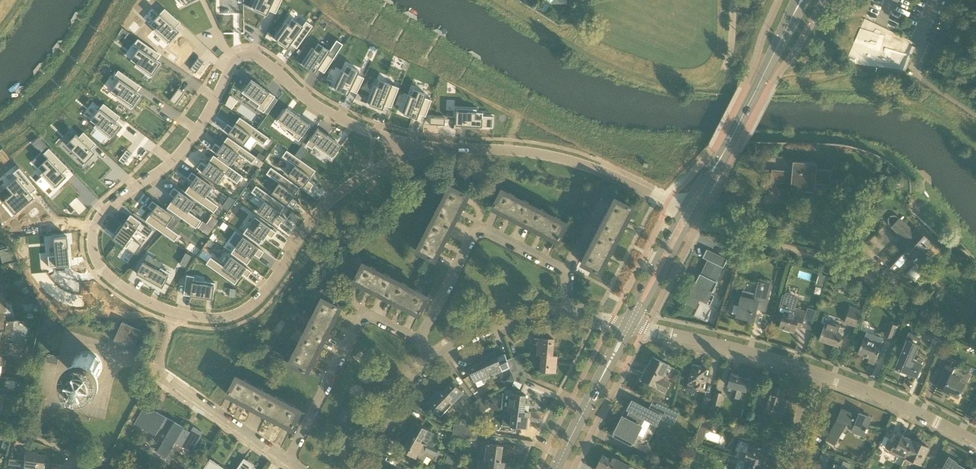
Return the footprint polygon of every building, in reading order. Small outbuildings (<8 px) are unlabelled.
[(252,8),(268,15),(270,10),(272,7),(278,10),(282,0),(256,0),(255,2),(258,3),(255,8),(252,7),(252,8)] [(165,8),(151,24),(156,29),(158,31),(156,33),(163,40),(165,37),(170,41),(168,44),(180,32),(176,28),(173,25),(178,20),(165,8)] [(275,38),(289,48),(292,44),(294,41),(300,45),(313,26),(307,21),(303,26),(292,18),(289,24),(287,26),(284,24),(278,33),(281,35),(277,39),(275,38)] [(139,49),(131,60),(137,63),(139,65),(138,68),(146,73),(148,71),(153,74),(151,77),(161,63),(157,60),(154,58),(158,52),(139,38),(134,45),(139,49)] [(302,63),(302,64),(316,73),(319,69),(321,65),(327,69),(335,58),(329,54),(331,51),(319,43),(315,49),(314,51),(311,49),(305,58),(308,60),(305,65),(302,63)] [(199,57),(190,69),(196,74),(204,63),(199,59),(200,58),(199,57)] [(333,87),(333,88),(349,95),(353,87),(359,90),(365,78),(358,75),(360,71),(347,65),(344,71),(343,74),(340,72),(336,82),(339,83),(336,88),(333,87)] [(119,80),(112,91),(117,95),(120,96),(118,99),(126,105),(128,102),(133,106),(131,108),(132,109),(142,95),(138,92),(134,89),(138,84),(119,70),(114,77),(119,80)] [(249,83),(242,93),(251,99),(253,97),(261,103),(260,105),(258,108),(264,113),(276,96),(256,82),(252,79),(249,83)] [(367,103),(383,110),(387,101),(393,104),(400,88),(380,80),(377,86),(376,89),(373,88),(370,97),(372,98),(370,104),(367,103)] [(204,100),(209,92),(199,86),(194,94),(204,100)] [(179,89),(170,101),(176,105),(184,94),(178,90),(179,89)] [(402,112),(401,113),(418,119),(420,114),(421,110),(428,113),(432,100),(426,98),(427,94),(414,89),(411,95),(410,98),(407,97),(404,107),(407,108),(405,113),(402,112)] [(104,103),(91,120),(97,124),(99,126),(97,128),(105,135),(107,132),(112,136),(110,138),(110,139),(121,125),(117,122),(114,119),(118,114),(104,103)] [(284,112),(277,121),(286,128),(288,125),(297,131),(295,134),(293,137),(299,141),(311,125),(291,111),(287,108),(284,112)] [(457,108),(456,126),(493,128),(494,117),(483,116),(484,113),(477,112),(474,112),(474,109),(464,109),(464,112),(458,111),(458,108),(457,108)] [(228,124),(223,130),(245,145),(251,136),(264,145),(269,138),(257,129),(240,117),(233,128),(228,124)] [(431,117),(430,124),(443,125),(444,119),(446,119),(446,118),(431,117)] [(318,129),(306,145),(313,149),(315,147),(332,159),(339,149),(342,146),(337,143),(318,129)] [(77,134),(67,145),(86,162),(83,165),(84,165),(96,152),(92,149),(89,146),(94,141),(84,132),(79,137),(77,134)] [(216,144),(211,150),(232,165),(240,155),(252,164),(257,158),(228,137),(221,147),(216,144)] [(287,150),(283,157),(295,166),(288,176),(309,191),(314,185),(309,181),(316,171),(294,155),(287,150)] [(50,157),(40,167),(58,187),(69,177),(63,170),(68,165),(59,155),(53,160),(50,157)] [(202,162),(197,168),(218,183),(225,174),(238,183),(243,176),(214,155),(207,166),(202,162)] [(792,171),(791,180),(796,180),(795,188),(810,189),(811,181),(829,183),(830,171),(812,169),(813,165),(810,165),(811,163),(800,162),(799,164),(797,164),(796,172),(792,171)] [(13,193),(5,200),(16,213),(35,197),(32,193),(29,190),(35,186),(20,168),(14,173),(17,177),(7,186),(8,186),(13,193)] [(271,168),(267,174),(280,183),(272,193),(293,208),(298,202),(293,199),(300,188),(271,168)] [(772,170),(771,182),(785,183),(786,171),(772,170)] [(193,182),(186,192),(214,213),(219,206),(217,205),(206,197),(213,188),(213,187),(192,172),(188,178),(193,182)] [(257,186),(252,192),(265,201),(258,211),(279,226),(283,220),(278,217),(285,206),(257,186)] [(444,198),(442,202),(460,212),(462,209),(460,208),(463,203),(464,203),(468,196),(451,186),(447,193),(445,198),(444,198)] [(175,197),(168,208),(196,228),(202,221),(189,212),(195,203),(174,188),(170,194),(175,197)] [(506,215),(509,216),(518,199),(514,196),(514,197),(509,194),(502,190),(493,208),(501,212),(502,211),(507,214),(506,215)] [(613,197),(609,204),(610,204),(607,209),(605,213),(625,224),(627,221),(626,220),(628,215),(630,216),(634,208),(613,197)] [(518,221),(525,225),(534,207),(528,204),(523,201),(518,199),(509,216),(513,218),(513,217),(519,220),(518,221)] [(153,210),(146,221),(164,233),(175,241),(180,235),(167,226),(174,216),(153,201),(148,207),(153,210)] [(458,215),(460,212),(442,202),(440,207),(438,212),(437,212),(434,219),(452,228),(456,220),(454,220),(457,214),(458,215)] [(538,231),(541,233),(551,215),(546,213),(541,211),(541,210),(534,207),(525,225),(533,228),(533,227),(539,230),(538,231)] [(605,213),(602,218),(603,218),(600,223),(596,229),(617,240),(621,233),(620,232),(622,227),(623,227),(625,224),(605,213)] [(117,234),(114,239),(118,241),(127,248),(134,239),(131,237),(142,223),(131,215),(117,234)] [(567,223),(560,220),(555,218),(555,217),(551,215),(541,233),(545,235),(545,233),(550,236),(550,237),(558,241),(567,223)] [(888,223),(892,226),(891,227),(906,240),(902,244),(903,244),(886,263),(895,272),(912,253),(919,259),(934,244),(917,228),(914,231),(895,216),(891,216),(888,219),(888,223)] [(244,233),(260,245),(267,234),(272,238),(277,232),(255,217),(244,233)] [(443,244),(445,240),(444,240),(447,235),(448,235),(452,228),(434,219),(431,225),(428,230),(426,235),(443,244)] [(596,229),(593,236),(591,241),(590,241),(588,245),(608,256),(610,253),(609,252),(612,247),(613,248),(617,240),(596,229)] [(442,247),(443,244),(426,235),(423,239),(424,239),(421,244),(417,251),(435,260),(439,252),(438,252),(441,246),(442,247)] [(232,253),(248,265),(255,254),(260,258),(264,252),(243,237),(232,253)] [(59,256),(56,257),(57,268),(69,267),(69,261),(73,261),(72,238),(59,239),(59,256)] [(730,244),(729,250),(740,253),(741,248),(730,244)] [(588,245),(586,250),(584,255),(583,255),(580,262),(600,272),(604,264),(603,264),(606,259),(607,259),(608,256),(588,245)] [(708,250),(707,249),(703,258),(708,260),(702,274),(700,274),(696,282),(685,304),(686,304),(691,294),(708,301),(706,304),(710,305),(707,303),(713,292),(718,282),(715,281),(722,267),(724,268),(728,259),(727,259),(727,260),(707,250),(708,250)] [(211,257),(206,264),(218,272),(235,284),(243,274),(248,278),(252,272),(231,257),(224,267),(211,257)] [(143,262),(137,274),(158,285),(163,288),(165,284),(171,273),(161,268),(159,270),(143,262)] [(355,282),(362,286),(363,284),(368,287),(368,288),(371,290),(380,272),(376,270),(371,268),(371,267),(364,264),(355,282)] [(371,290),(374,292),(375,291),(380,293),(379,294),(387,298),(396,280),(389,277),(384,275),(385,275),(380,272),(371,290)] [(818,273),(817,279),(826,282),(827,276),(818,273)] [(187,275),(184,295),(208,298),(213,299),(214,295),(216,283),(204,281),(204,284),(194,283),(194,280),(195,276),(187,275)] [(387,298),(394,302),(395,301),(400,304),(399,305),(403,306),(412,289),(407,286),(407,287),(402,284),(396,280),(387,298)] [(765,310),(769,294),(770,285),(758,282),(755,293),(743,290),(741,297),(737,316),(753,320),(756,308),(765,310)] [(403,306),(406,308),(407,307),(412,310),(411,311),(419,315),(428,297),(421,293),(421,294),(416,291),(412,289),(403,306)] [(805,312),(795,309),(798,299),(797,299),(797,297),(795,294),(788,292),(785,293),(785,295),(783,294),(775,321),(781,323),(780,327),(794,332),(796,326),(801,327),(805,312)] [(332,324),(334,321),(333,320),(335,315),(336,316),(340,308),(323,299),(319,306),(320,306),(317,311),(314,315),(332,324)] [(845,323),(858,327),(864,311),(851,306),(845,323)] [(806,308),(805,327),(813,327),(814,308),(806,308)] [(324,340),(328,333),(327,332),(329,327),(330,328),(332,324),(314,315),(312,320),(313,320),(310,325),(306,331),(324,340)] [(4,343),(5,335),(12,333),(13,321),(6,322),(0,322),(0,342),(4,343)] [(122,322),(114,341),(122,344),(123,341),(127,343),(125,346),(133,350),(142,331),(122,322)] [(844,329),(840,327),(825,323),(819,340),(839,346),(842,335),(844,329)] [(892,339),(897,326),(890,323),(885,336),(892,339)] [(300,343),(298,347),(316,356),(318,353),(316,352),(319,347),(320,348),(324,340),(306,331),(303,338),(301,343),(300,343)] [(876,360),(884,339),(866,332),(858,353),(876,360)] [(935,336),(930,348),(938,352),(943,340),(935,336)] [(542,355),(553,355),(554,339),(539,338),(537,355),(542,355)] [(919,372),(922,363),(917,360),(917,361),(912,358),(918,345),(908,340),(904,350),(906,351),(898,369),(914,376),(916,371),(919,372)] [(308,373),(312,365),(310,364),(313,359),(314,359),(316,356),(298,347),(296,351),(296,352),(294,357),(293,356),(290,363),(308,373)] [(181,369),(193,374),(201,353),(190,349),(181,369)] [(488,371),(497,367),(499,373),(510,368),(512,372),(517,370),(512,358),(507,360),(505,354),(497,357),(494,351),(481,357),(483,361),(488,371)] [(85,352),(82,353),(80,354),(77,356),(76,358),(74,360),(73,363),(73,366),(73,369),(73,371),(74,373),(76,376),(78,378),(80,379),(83,381),(86,381),(88,381),(91,381),(94,379),(96,378),(98,375),(100,373),(101,370),(101,367),(101,364),(100,362),(99,359),(98,357),(96,355),(93,354),(90,353),(87,352),(85,352)] [(46,362),(58,364),(59,356),(48,354),(46,362)] [(553,355),(542,355),(540,371),(556,372),(557,356),(553,355)] [(523,368),(522,365),(519,356),(512,358),(517,370),(523,368)] [(670,383),(661,378),(668,365),(653,357),(641,380),(656,388),(665,393),(670,383)] [(47,372),(66,372),(66,361),(59,361),(59,368),(47,368),(47,372)] [(490,375),(488,371),(483,361),(468,368),(474,382),(490,375)] [(707,375),(706,375),(707,369),(692,366),(687,391),(696,393),(698,388),(702,389),(704,382),(706,383),(707,375)] [(954,369),(948,366),(945,373),(944,372),(937,386),(944,389),(943,391),(950,394),(950,393),(958,396),(959,394),(960,395),(962,392),(960,391),(964,384),(960,382),(961,380),(952,375),(954,369)] [(529,373),(525,371),(523,368),(517,370),(512,372),(512,373),(526,379),(529,373)] [(524,384),(526,379),(512,373),(515,381),(524,384)] [(514,381),(511,374),(506,377),(509,383),(514,381)] [(741,390),(746,391),(749,379),(731,375),(728,386),(733,388),(731,397),(739,399),(741,390)] [(253,385),(249,383),(249,384),(244,381),(237,377),(228,395),(235,399),(236,398),(241,400),(241,402),(244,403),(253,385)] [(452,404),(464,392),(453,382),(441,393),(449,401),(452,404)] [(258,388),(253,385),(244,403),(247,405),(248,404),(253,407),(252,408),(260,412),(269,394),(263,390),(262,391),(257,388),(258,388)] [(764,411),(773,414),(774,411),(783,413),(785,404),(782,403),(786,390),(769,385),(767,393),(770,394),(764,411)] [(449,401),(441,393),(438,390),(426,402),(438,413),(441,416),(452,404),(449,401)] [(713,407),(719,409),(723,393),(717,392),(713,407)] [(513,411),(524,411),(526,395),(511,393),(509,410),(513,411)] [(272,418),(276,420),(285,402),(281,400),(280,400),(275,398),(276,397),(275,397),(269,394),(260,412),(267,416),(268,414),(273,417),(272,418)] [(478,400),(485,410),(491,407),(483,396),(478,400)] [(703,396),(702,404),(708,406),(710,398),(703,396)] [(481,414),(485,410),(478,400),(473,403),(481,414)] [(631,411),(627,419),(626,420),(653,434),(657,426),(656,425),(659,417),(672,424),(678,413),(654,400),(649,410),(632,401),(628,409),(631,411)] [(289,405),(285,402),(276,420),(279,422),(279,421),(285,423),(284,425),(292,429),(301,411),(294,407),(294,408),(289,405)] [(170,430),(158,452),(167,457),(175,442),(191,452),(203,432),(193,427),(190,433),(183,428),(184,427),(151,408),(140,427),(156,436),(162,425),(170,430)] [(513,411),(509,410),(504,410),(502,426),(527,428),(529,412),(524,411),(513,411)] [(868,429),(867,428),(871,418),(859,413),(858,416),(842,410),(838,419),(839,419),(830,433),(838,438),(847,422),(856,426),(854,432),(865,436),(868,429)] [(623,417),(622,418),(613,435),(632,445),(633,442),(642,446),(648,445),(653,434),(626,420),(627,419),(623,417)] [(715,423),(703,419),(699,431),(706,433),(707,430),(713,432),(715,423)] [(427,445),(427,444),(434,433),(414,422),(407,434),(411,436),(421,442),(424,443),(427,445)] [(459,424),(454,423),(453,430),(466,432),(467,425),(459,424)] [(480,427),(467,425),(466,432),(479,434),(480,427)] [(906,457),(913,441),(902,435),(899,442),(895,440),(890,452),(898,456),(899,454),(906,457)] [(441,450),(427,444),(427,445),(424,443),(421,442),(411,436),(402,450),(408,453),(420,460),(423,462),(427,456),(436,461),(441,450)] [(913,441),(906,457),(914,461),(916,458),(922,461),(929,448),(914,440),(913,441)] [(489,461),(500,462),(503,445),(487,443),(485,460),(489,461)] [(746,461),(763,466),(768,452),(749,446),(746,452),(740,450),(738,458),(747,461),(746,461)] [(36,468),(48,468),(48,464),(44,463),(45,456),(37,455),(37,453),(26,452),(24,461),(9,459),(9,465),(19,467),(36,468)] [(887,458),(893,461),(896,455),(889,452),(887,458)] [(448,455),(446,464),(453,465),(455,456),(448,455)] [(629,466),(624,463),(612,457),(611,459),(603,455),(598,466),(604,468),(627,468),(629,466)] [(942,468),(966,468),(956,463),(957,462),(949,457),(942,468)] [(204,468),(222,468),(210,460),(204,468)] [(253,466),(243,460),(237,468),(251,468),(253,466)] [(500,462),(489,461),(488,468),(504,468),(505,462),(500,462)] [(763,466),(746,461),(744,468),(761,468),(762,466),(763,467),(763,466)]
